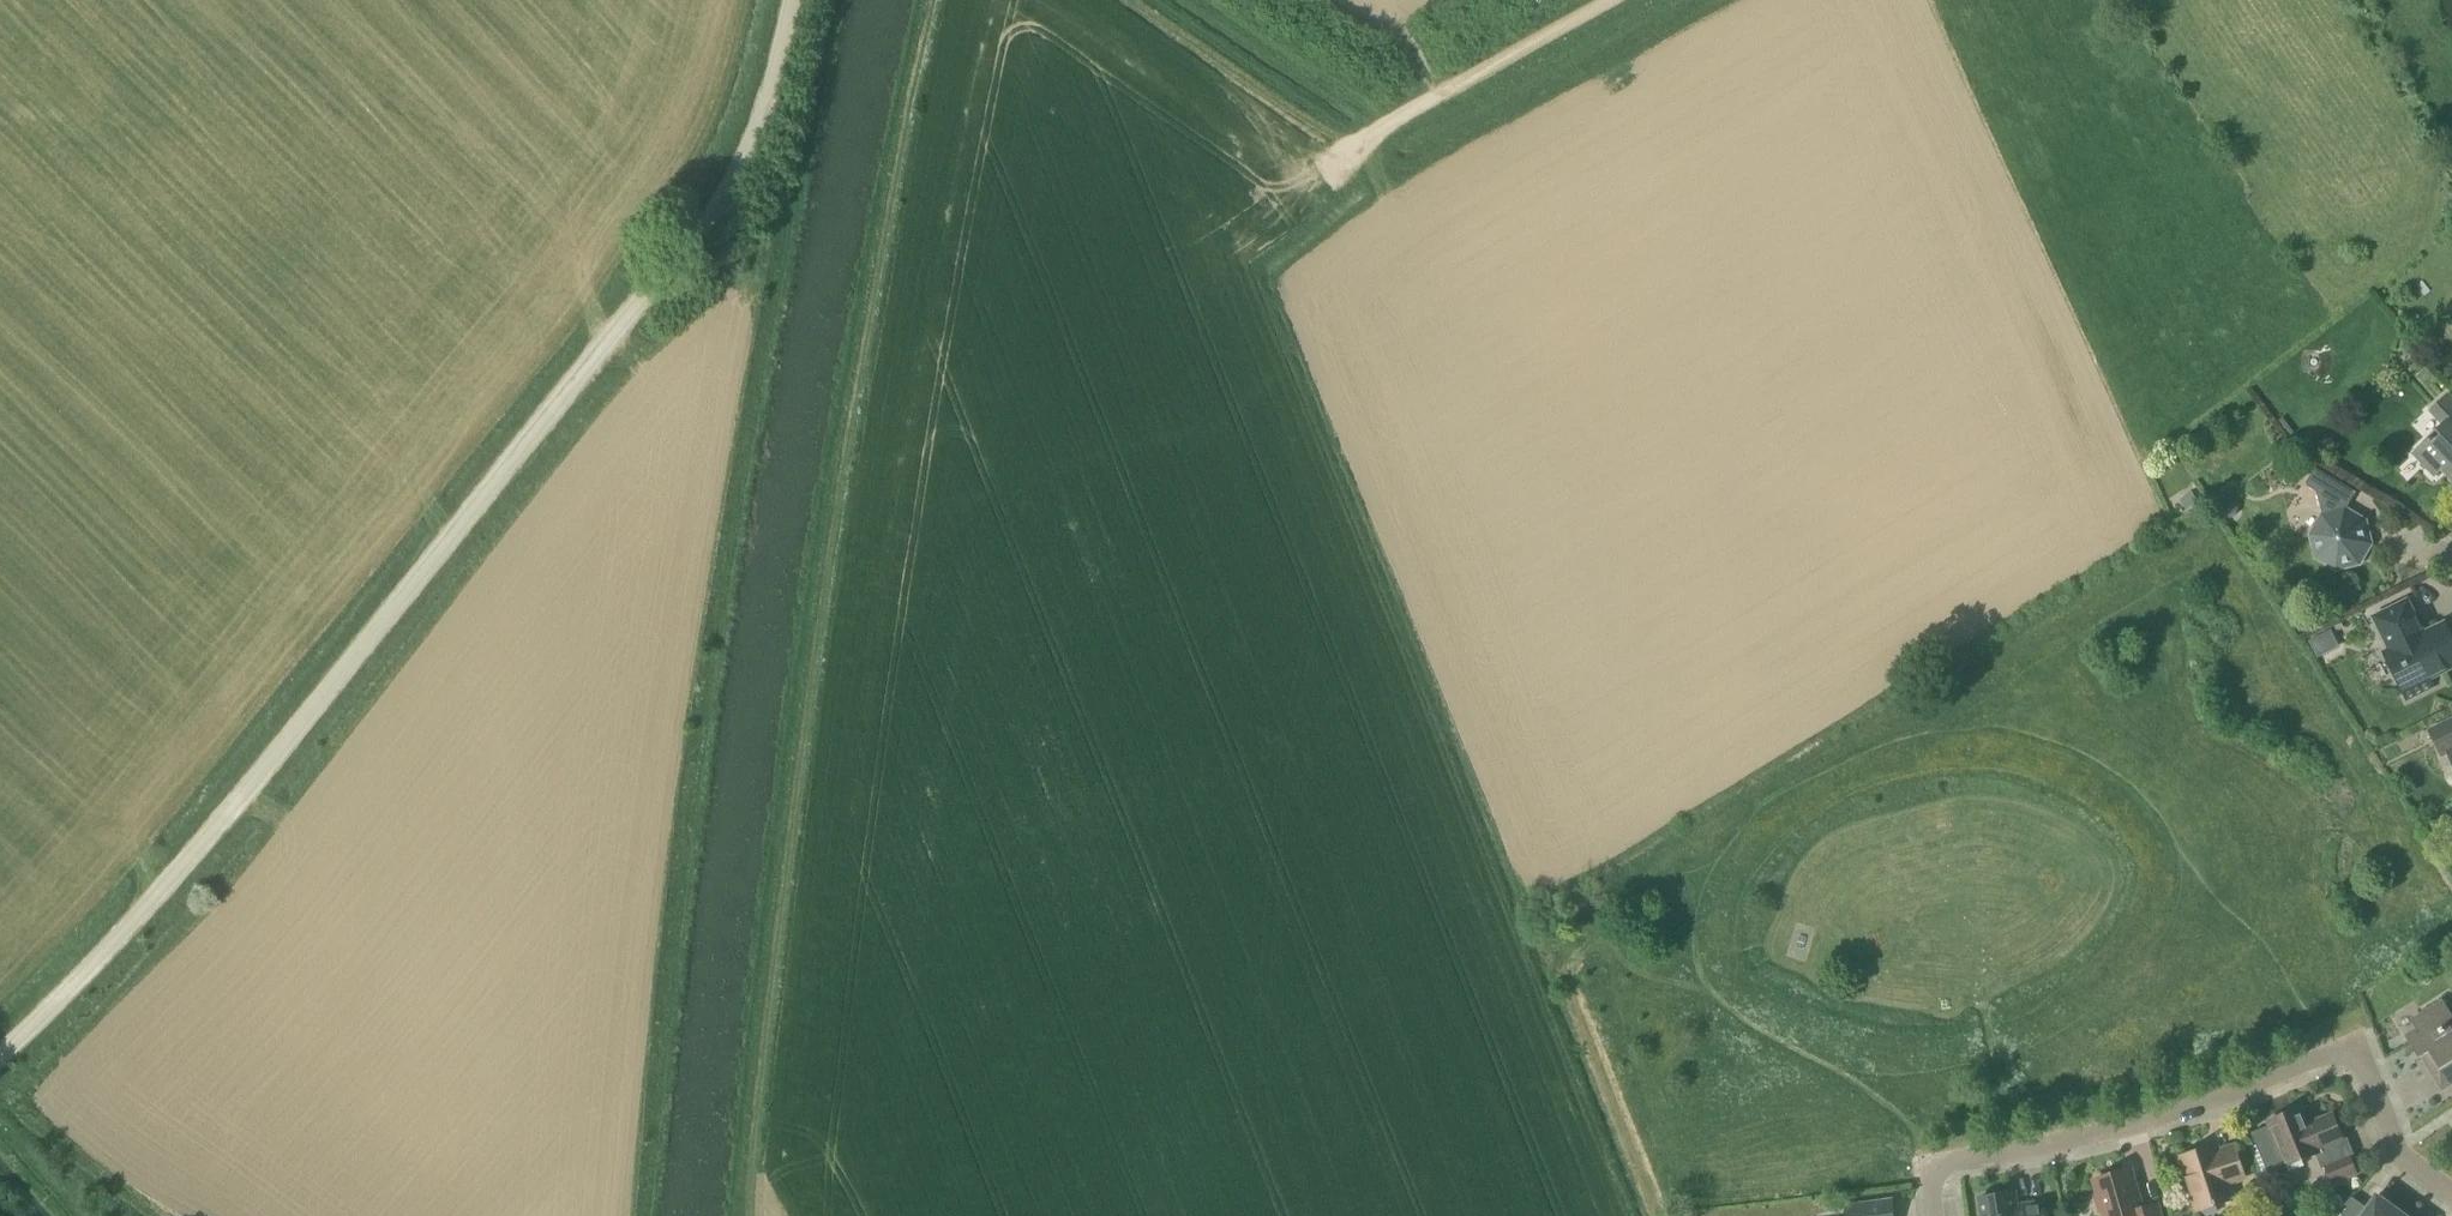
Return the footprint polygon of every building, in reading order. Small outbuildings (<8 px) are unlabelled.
[(2447,397),(2430,413),(2443,427),(2412,456),(2432,477),(2439,471),(2451,484),(2451,402),(2447,397)] [(2335,571),(2357,565),(2368,546),(2363,524),(2343,513),(2354,494),(2313,470),(2305,485),(2306,489),(2315,495),(2321,519),(2310,538),(2316,559),(2335,571)] [(2414,621),(2406,603),(2375,618),(2394,658),(2388,661),(2406,698),(2431,686),(2428,679),(2451,667),(2451,656),(2447,645),(2451,643),(2451,642),(2444,625),(2422,636),(2414,621)] [(2428,731),(2440,754),(2446,751),(2451,764),(2451,719),(2428,731)] [(2443,1002),(2419,1017),(2425,1026),(2405,1038),(2418,1060),(2429,1054),(2439,1070),(2435,1073),(2446,1090),(2451,1086),(2451,1018),(2443,1002)] [(2308,1125),(2301,1110),(2249,1131),(2266,1173),(2284,1165),(2285,1168),(2319,1154),(2318,1152),(2343,1142),(2332,1115),(2308,1125)] [(2217,1155),(2214,1148),(2180,1159),(2198,1213),(2232,1202),(2226,1185),(2245,1179),(2235,1149),(2217,1155)] [(2331,1186),(2356,1176),(2349,1158),(2324,1168),(2331,1186)] [(2129,1172),(2095,1182),(2105,1215),(2160,1215),(2158,1206),(2141,1211),(2129,1172)] [(2014,1194),(1979,1200),(1982,1215),(2044,1215),(2042,1205),(2017,1209),(2014,1194)] [(2402,1211),(2390,1202),(2388,1205),(2376,1197),(2363,1215),(2399,1215),(2402,1211)] [(1890,1202),(1847,1208),(1848,1215),(1892,1215),(1890,1202)]
